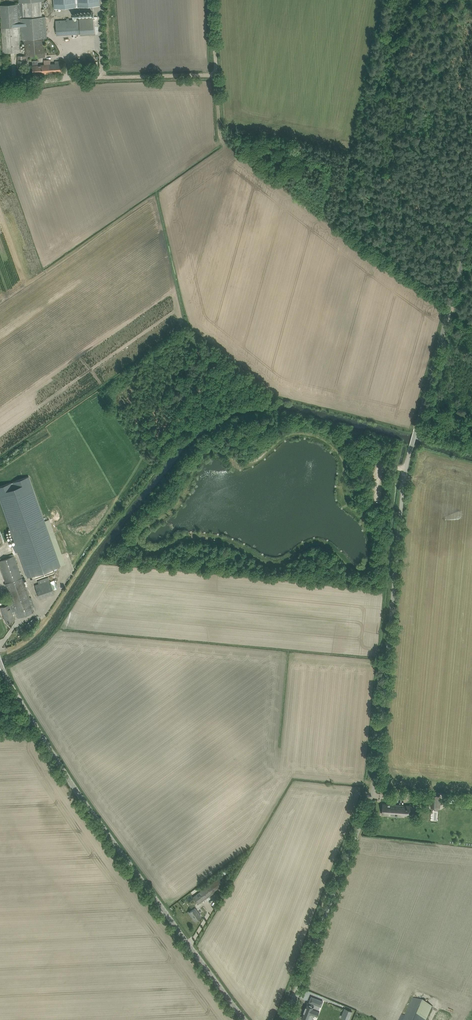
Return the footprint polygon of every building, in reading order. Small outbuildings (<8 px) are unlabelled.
[(26,58),(50,56),(49,38),(47,38),(45,17),(42,17),(41,1),(44,1),(44,0),(19,0),(19,2),(22,2),(23,26),(19,26),(17,4),(0,5),(0,7),(3,52),(21,51),(20,41),(24,41),(26,58)] [(99,0),(54,0),(54,9),(100,6),(99,0)] [(56,21),(57,35),(80,34),(80,35),(95,34),(94,16),(79,17),(79,19),(56,21)] [(18,55),(17,75),(25,75),(26,60),(25,60),(25,56),(18,55)] [(55,64),(38,65),(38,60),(32,60),(33,74),(64,72),(63,63),(62,63),(62,61),(55,61),(55,64)] [(0,486),(0,500),(10,528),(15,543),(12,544),(15,552),(18,551),(27,577),(35,575),(36,578),(53,572),(52,569),(60,566),(43,516),(29,476),(0,486)] [(4,615),(6,622),(8,621),(8,622),(9,621),(14,619),(12,612),(15,611),(18,618),(34,612),(32,607),(34,607),(31,597),(29,598),(14,556),(0,560),(0,567),(6,583),(4,584),(5,585),(6,585),(11,598),(13,598),(12,598),(19,595),(21,601),(15,603),(16,606),(14,607),(13,608),(6,611),(7,614),(4,615)] [(35,585),(39,597),(54,592),(48,577),(37,580),(38,583),(35,585)] [(12,598),(13,598),(14,602),(1,607),(4,615),(7,614),(6,611),(13,608),(14,607),(16,606),(15,603),(21,601),(19,595),(12,598)] [(34,618),(26,623),(29,626),(36,621),(34,618)] [(383,804),(382,814),(387,814),(387,813),(390,813),(390,814),(396,815),(396,816),(397,816),(398,813),(406,813),(407,805),(390,804),(388,804),(383,804)] [(189,912),(196,920),(201,916),(195,908),(189,912)] [(308,1003),(302,1017),(304,1018),(305,1019),(305,1018),(308,1019),(311,1013),(314,1015),(317,1016),(319,1010),(320,1006),(321,1006),(323,1001),(316,998),(314,1003),(314,1005),(308,1003)] [(403,1019),(426,1019),(432,1008),(412,999),(403,1019)] [(346,1009),(344,1013),(346,1014),(345,1018),(349,1019),(352,1011),(346,1009)]
